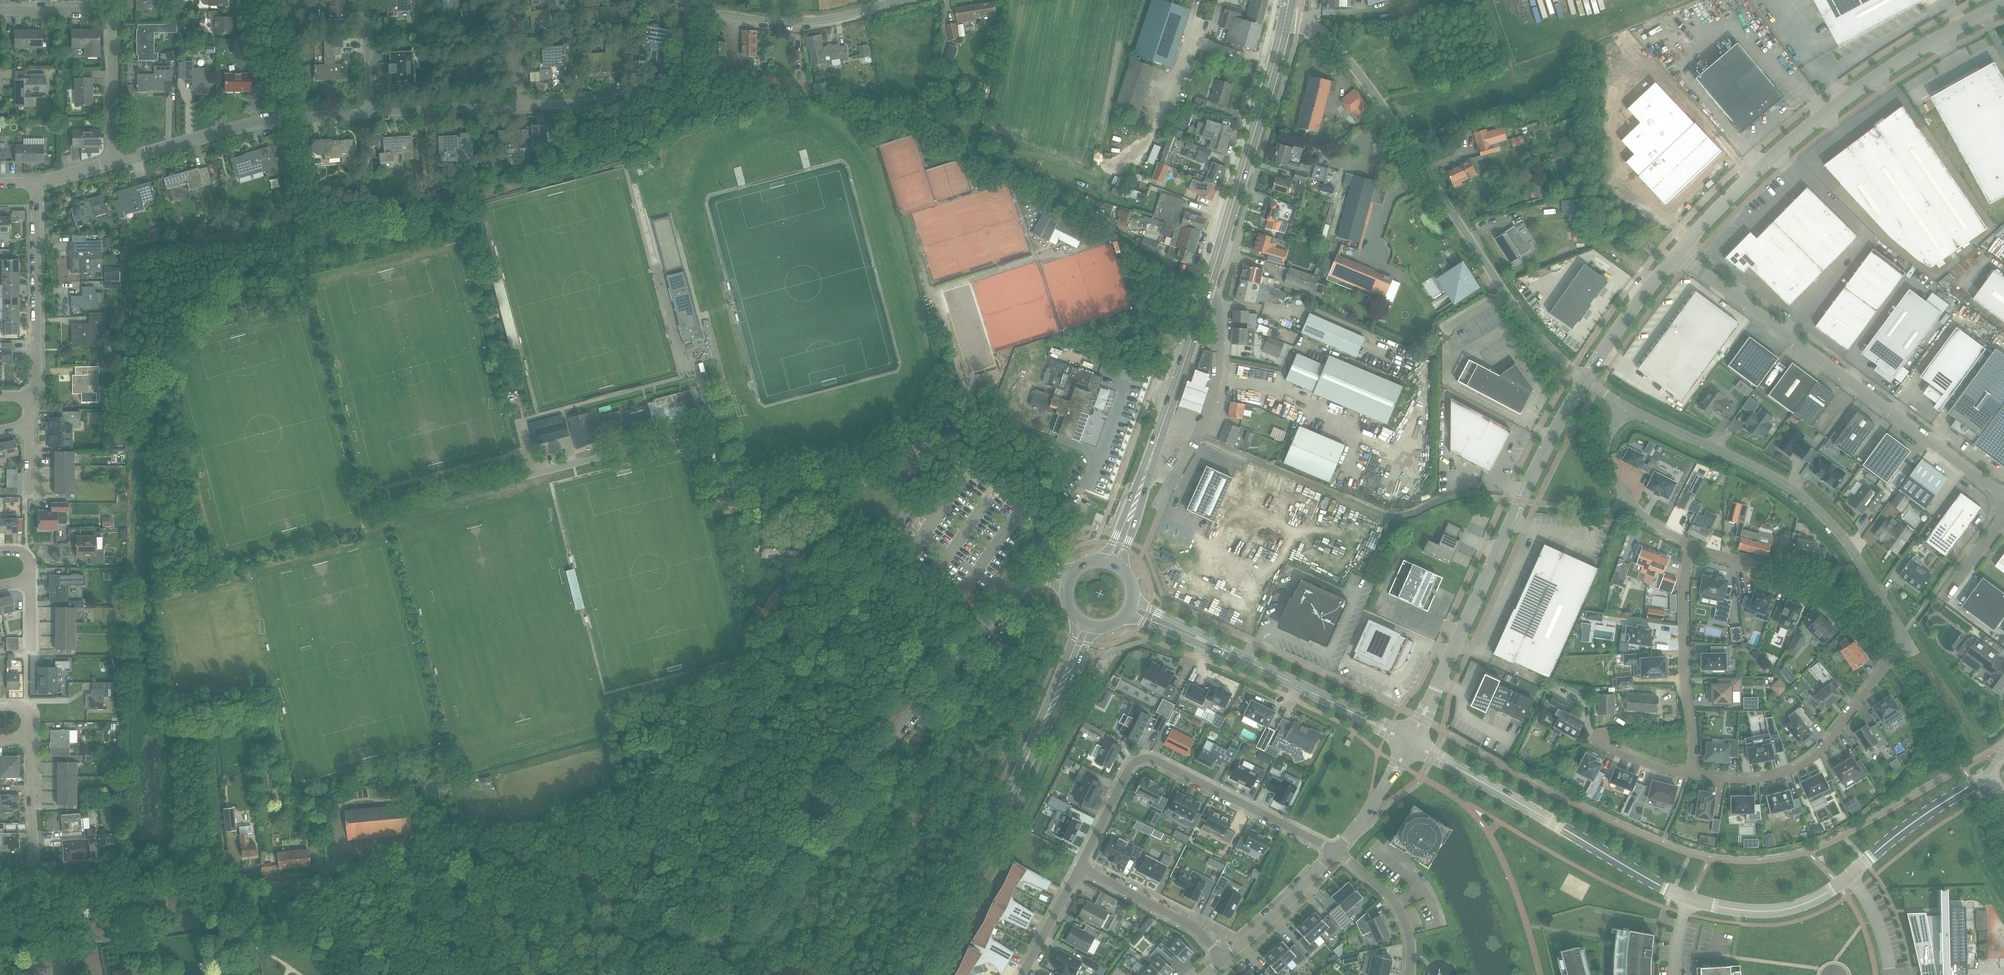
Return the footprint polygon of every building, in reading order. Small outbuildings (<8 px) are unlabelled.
[(137,10),(144,10),(144,3),(158,3),(158,0),(136,0),(137,10)] [(343,0),(321,0),(321,1),(321,3),(322,4),(324,7),(326,8),(328,8),(328,20),(343,20),(343,0)] [(388,16),(398,16),(398,11),(413,10),(413,16),(425,15),(425,4),(421,4),(421,0),(387,0),(388,16)] [(464,30),(485,27),(483,14),(480,15),(480,13),(477,14),(477,10),(478,10),(476,0),(461,0),(463,9),(461,9),(462,18),(459,19),(457,23),(457,27),(460,29),(464,29),(464,30)] [(533,12),(530,12),(532,24),(544,22),(545,28),(552,27),(548,0),(532,0),(533,12)] [(1172,67),(1191,10),(1161,0),(1152,0),(1134,54),(1172,67)] [(1268,0),(1252,0),(1246,21),(1240,19),(1243,10),(1226,6),(1220,28),(1229,31),(1226,42),(1255,50),(1268,0)] [(1840,47),(1922,2),(1921,2),(1920,0),(1814,0),(1840,47)] [(955,9),(957,19),(957,23),(977,20),(976,17),(996,14),(994,2),(955,9)] [(215,34),(223,34),(233,34),(233,18),(223,18),(223,12),(209,12),(209,18),(215,18),(215,34)] [(639,63),(647,64),(650,42),(666,44),(665,55),(661,55),(657,78),(665,79),(673,29),(653,26),(654,19),(646,18),(639,63)] [(1668,29),(1671,27),(1665,18),(1661,20),(1668,29)] [(1768,33),(1771,31),(1765,21),(1762,24),(1768,33)] [(138,31),(137,31),(137,55),(139,55),(139,61),(157,61),(157,54),(153,54),(153,32),(177,32),(177,24),(168,24),(168,25),(138,26),(138,31)] [(948,25),(951,40),(958,39),(955,24),(948,25)] [(42,31),(23,31),(15,31),(15,48),(42,47),(42,31)] [(99,31),(72,31),(72,47),(86,47),(86,57),(99,57),(99,31)] [(743,32),(743,42),(743,56),(756,56),(756,48),(757,32),(743,32)] [(820,37),(806,39),(808,48),(810,48),(813,64),(832,60),(833,64),(834,66),(840,65),(841,63),(841,59),(842,61),(848,60),(846,47),(840,48),(839,46),(822,49),(820,37)] [(347,65),(340,65),(335,65),(335,54),(340,54),(340,39),(325,39),(325,55),(327,55),(327,65),(315,65),(315,80),(347,79),(347,65)] [(705,56),(710,92),(743,87),(741,73),(726,74),(727,42),(713,42),(713,55),(705,56)] [(574,43),(565,43),(565,46),(563,46),(563,45),(543,46),(544,66),(545,66),(545,65),(562,64),(563,77),(560,77),(560,78),(574,77),(573,65),(575,65),(575,64),(573,64),(573,57),(574,57),(575,57),(574,49),(575,49),(574,43)] [(1731,123),(1740,134),(1783,97),(1774,86),(1773,87),(1737,44),(1696,80),(1732,122),(1731,123)] [(949,45),(944,61),(953,64),(958,48),(949,45)] [(860,47),(862,58),(869,57),(868,46),(860,47)] [(391,64),(390,64),(390,73),(391,73),(393,73),(393,84),(400,84),(400,85),(407,85),(407,83),(413,83),(412,53),(411,53),(410,51),(405,51),(405,53),(392,54),(393,62),(393,63),(393,64),(391,64)] [(456,68),(456,70),(457,80),(472,78),(472,81),(486,80),(484,51),(470,52),(471,67),(456,68)] [(1198,66),(1210,69),(1213,57),(1201,54),(1198,66)] [(443,56),(445,71),(453,70),(451,56),(443,56)] [(1116,108),(1139,115),(1155,67),(1132,60),(1116,108)] [(193,80),(193,92),(196,92),(197,93),(198,93),(200,93),(201,93),(202,92),(209,92),(209,69),(193,69),(193,62),(184,62),(184,63),(179,63),(179,79),(185,78),(185,80),(193,80)] [(1991,204),(2003,197),(2003,78),(1996,63),(1991,65),(1991,66),(1937,96),(1932,98),(1991,204)] [(541,65),(542,83),(552,82),(551,73),(552,73),(552,70),(543,70),(541,70),(541,65)] [(137,74),(137,92),(147,92),(147,90),(164,90),(164,81),(171,81),(171,66),(154,66),(154,74),(137,74)] [(225,74),(225,82),(225,92),(251,91),(250,87),(257,87),(257,69),(250,69),(250,74),(225,74)] [(29,79),(15,80),(16,107),(32,106),(32,92),(45,91),(45,74),(29,75),(29,79)] [(765,75),(765,85),(778,85),(778,75),(765,75)] [(1297,128),(1307,130),(1318,133),(1327,91),(1334,93),(1336,82),(1309,76),(1297,128)] [(91,79),(81,79),(75,79),(75,106),(92,106),(91,79)] [(1209,101),(1226,106),(1232,85),(1218,80),(1212,101),(1210,101),(1209,101)] [(828,93),(826,83),(814,84),(816,95),(828,93)] [(1695,124),(1694,124),(1655,83),(1627,109),(1640,123),(1621,141),(1634,155),(1626,163),(1639,176),(1638,177),(1639,177),(1665,204),(1688,183),(1689,183),(1688,182),(1697,174),(1698,175),(1698,174),(1720,152),(1694,125),(1695,124)] [(1341,100),(1351,113),(1357,121),(1371,110),(1355,90),(1341,100)] [(1194,105),(1205,108),(1208,100),(1196,97),(1194,105)] [(1904,106),(1886,120),(1825,166),(1891,237),(1920,261),(1932,268),(1988,229),(1904,106)] [(1176,121),(1182,124),(1183,120),(1186,121),(1188,114),(1186,113),(1187,110),(1182,109),(1181,112),(1179,111),(1176,121)] [(1199,122),(1197,128),(1203,130),(1230,138),(1230,137),(1233,128),(1217,123),(1207,120),(1207,124),(1199,122)] [(573,124),(574,136),(586,136),(586,124),(573,124)] [(541,148),(541,147),(548,147),(547,125),(540,126),(540,125),(532,125),(532,126),(527,127),(527,130),(523,130),(523,131),(507,132),(506,131),(499,131),(499,143),(500,143),(500,142),(506,142),(507,148),(507,146),(524,145),(524,147),(532,147),(532,148),(541,148)] [(1482,155),(1475,158),(1476,161),(1483,159),(1495,155),(1495,153),(1492,145),(1499,143),(1508,140),(1504,127),(1487,132),(1487,129),(1475,133),(1482,155)] [(1203,130),(1197,128),(1196,134),(1211,139),(1209,147),(1225,153),(1230,138),(1203,130)] [(73,147),(82,147),(100,147),(100,130),(73,131),(73,147)] [(439,137),(440,147),(440,154),(461,153),(461,161),(473,161),(472,133),(459,134),(459,136),(439,137)] [(1170,135),(1160,162),(1169,166),(1175,152),(1173,151),(1175,145),(1177,145),(1179,139),(1170,135)] [(396,139),(396,138),(384,139),(383,138),(384,153),(379,154),(380,169),(403,167),(402,160),(413,159),(411,136),(400,137),(400,139),(396,139)] [(353,140),(323,142),(317,142),(313,146),(314,150),(317,153),(324,153),(324,159),(325,159),(325,158),(341,157),(342,164),(355,163),(353,140)] [(1187,146),(1186,148),(1199,153),(1201,147),(1189,142),(1187,146)] [(1282,166),(1294,170),(1299,171),(1301,164),(1294,162),(1295,158),(1300,160),(1303,149),(1294,147),(1293,148),(1278,144),(1273,163),(1282,166)] [(16,146),(16,162),(43,162),(43,146),(16,146)] [(1199,153),(1198,155),(1208,159),(1212,151),(1201,147),(1199,153)] [(269,148),(251,153),(252,156),(246,158),(245,155),(231,160),(232,164),(232,165),(232,167),(233,166),(235,174),(238,173),(239,178),(250,175),(249,172),(266,167),(269,176),(278,173),(276,164),(274,164),(269,148)] [(1461,166),(1448,173),(1455,188),(1462,184),(1461,182),(1459,179),(1466,176),(1468,178),(1482,171),(1481,171),(1476,161),(1475,158),(1470,160),(1469,159),(1460,164),(1461,166)] [(1200,175),(1199,179),(1218,186),(1226,167),(1210,161),(1208,166),(1211,167),(1206,178),(1200,175)] [(1153,179),(1163,183),(1170,167),(1169,166),(1160,162),(1153,179)] [(1311,164),(1310,166),(1301,163),(1301,164),(1299,171),(1306,173),(1305,176),(1322,181),(1321,184),(1324,185),(1325,181),(1328,169),(1311,164)] [(415,164),(416,182),(423,182),(423,164),(415,164)] [(1340,177),(1343,168),(1337,166),(1334,175),(1340,177)] [(163,178),(166,188),(167,190),(187,185),(189,191),(211,185),(206,167),(199,169),(199,168),(163,178)] [(1306,173),(1299,171),(1294,170),(1291,178),(1298,180),(1297,185),(1301,186),(1303,181),(1305,176),(1306,173)] [(1346,173),(1343,184),(1351,186),(1354,176),(1346,173)] [(1218,186),(1199,179),(1194,177),(1188,190),(1212,200),(1218,186)] [(1272,190),(1282,193),(1288,194),(1292,180),(1286,178),(1285,180),(1276,177),(1272,190)] [(150,182),(138,185),(137,186),(135,187),(135,189),(132,190),(131,188),(117,192),(119,200),(114,202),(114,201),(114,202),(118,217),(125,216),(124,213),(144,207),(142,201),(154,198),(153,194),(154,194),(154,192),(153,192),(150,182)] [(1135,184),(1133,191),(1144,195),(1147,189),(1135,184)] [(1857,237),(1807,188),(1756,239),(1750,233),(1725,259),(1744,273),(1748,267),(1788,306),(1857,237)] [(1156,212),(1154,217),(1165,220),(1165,221),(1177,225),(1178,225),(1184,226),(1201,231),(1205,219),(1196,216),(1196,217),(1192,216),(1192,215),(1186,213),(1185,214),(1181,213),(1184,200),(1167,195),(1164,202),(1161,213),(1156,212)] [(108,212),(106,205),(103,196),(83,201),(84,205),(71,209),(76,227),(90,223),(88,218),(108,212)] [(1358,243),(1369,203),(1349,198),(1338,237),(1358,243)] [(1268,203),(1263,219),(1268,220),(1266,228),(1278,232),(1278,231),(1286,234),(1289,224),(1281,221),(1275,220),(1279,207),(1268,203)] [(1033,234),(1049,241),(1049,242),(1055,229),(1081,241),(1088,227),(1046,206),(1033,234)] [(0,217),(0,240),(10,240),(10,217),(0,217)] [(1163,228),(1161,234),(1169,237),(1171,230),(1174,231),(1175,231),(1176,228),(1177,225),(1165,221),(1163,228)] [(1177,249),(1177,248),(1195,253),(1201,231),(1184,226),(1183,230),(1176,228),(1175,231),(1174,231),(1170,246),(1171,246),(1171,247),(1177,249)] [(1505,232),(1495,239),(1511,263),(1521,257),(1521,256),(1530,250),(1514,227),(1505,233),(1505,232)] [(1258,233),(1254,250),(1269,255),(1267,260),(1278,263),(1282,264),(1286,249),(1275,247),(1276,243),(1273,242),(1274,237),(1268,236),(1258,233)] [(1158,245),(1144,240),(1141,248),(1155,253),(1158,245)] [(76,272),(76,273),(78,273),(78,272),(95,272),(94,258),(102,258),(101,242),(71,243),(71,252),(72,252),(73,256),(71,257),(71,273),(76,272)] [(1195,253),(1177,248),(1177,249),(1171,247),(1168,256),(1177,259),(1192,263),(1195,253)] [(1817,327),(1849,351),(1907,273),(1875,249),(1817,327)] [(1393,280),(1336,257),(1327,280),(1383,303),(1393,280)] [(0,260),(0,273),(19,273),(19,260),(0,260)] [(1584,264),(1549,313),(1572,330),(1607,281),(1584,264)] [(1244,266),(1241,280),(1270,287),(1273,287),(1275,280),(1261,277),(1263,270),(1244,266)] [(1319,277),(1290,266),(1284,281),(1313,292),(1313,291),(1321,295),(1325,285),(1317,282),(1319,277)] [(1452,274),(1442,280),(1448,290),(1448,291),(1449,292),(1454,300),(1455,301),(1468,292),(1469,291),(1467,288),(1470,286),(1468,282),(1471,280),(1462,266),(1461,266),(1453,272),(1452,272),(1451,273),(1452,274)] [(1957,269),(1949,278),(1954,282),(1961,272),(1957,269)] [(2003,322),(2003,277),(1996,271),(1974,300),(2003,322)] [(667,276),(685,343),(693,341),(693,343),(695,342),(694,340),(702,338),(684,272),(667,276)] [(19,273),(0,273),(0,285),(2,285),(19,285),(19,273)] [(1270,287),(1241,280),(1236,299),(1255,304),(1256,300),(1259,301),(1264,299),(1267,299),(1270,287)] [(19,297),(19,285),(2,285),(2,298),(19,297)] [(95,288),(92,288),(82,288),(82,297),(71,297),(72,308),(98,308),(98,302),(103,302),(103,293),(95,293),(95,288)] [(1875,371),(1892,383),(1904,367),(1903,367),(1943,314),(1911,290),(1863,354),(1879,366),(1875,371)] [(1696,292),(1638,369),(1682,402),(1739,324),(1696,292)] [(19,310),(19,297),(2,298),(2,310),(19,310)] [(19,322),(19,310),(2,310),(2,322),(19,322)] [(1247,328),(1255,331),(1266,335),(1269,329),(1257,324),(1257,315),(1249,314),(1249,311),(1234,310),(1233,322),(1248,323),(1247,328)] [(1271,320),(1274,314),(1268,312),(1266,318),(1271,320)] [(1310,314),(1301,333),(1356,358),(1365,338),(1310,314)] [(77,340),(77,346),(94,346),(94,333),(103,333),(102,316),(89,316),(89,324),(80,324),(80,326),(78,326),(78,327),(72,327),(72,340),(77,340)] [(714,316),(708,318),(715,345),(721,343),(714,316)] [(19,335),(19,322),(2,322),(2,335),(19,335)] [(1395,330),(1402,334),(1406,327),(1399,323),(1395,330)] [(1255,331),(1247,328),(1247,329),(1233,328),(1232,344),(1254,345),(1255,331)] [(1940,411),(1941,412),(1987,349),(1958,328),(1921,377),(1931,384),(1924,394),(1938,404),(1935,408),(1936,408),(1940,410),(1940,411)] [(1749,337),(1728,366),(1757,388),(1778,358),(1749,337)] [(1272,340),(1269,348),(1277,351),(1278,348),(1281,350),(1283,345),(1272,340)] [(1975,446),(2003,407),(2003,354),(1997,349),(1949,413),(1957,419),(1951,428),(1975,446)] [(1204,350),(1197,371),(1196,373),(1207,377),(1211,366),(1212,352),(1204,350)] [(1314,392),(1325,366),(1297,354),(1286,380),(1314,392)] [(1330,356),(1329,356),(1325,366),(1314,392),(1313,393),(1387,424),(1402,387),(1403,387),(1330,356)] [(1035,389),(1030,405),(1056,414),(1059,415),(1053,432),(1080,442),(1100,386),(1103,377),(1051,359),(1044,382),(1043,381),(1043,382),(1048,384),(1048,385),(1064,391),(1061,399),(1035,389)] [(1520,413),(1533,389),(1516,364),(1499,376),(1469,360),(1457,381),(1520,415),(1521,414),(1520,413)] [(1768,395),(1792,413),(1816,381),(1792,363),(1768,395)] [(98,373),(98,367),(87,367),(88,375),(72,376),(73,376),(73,393),(73,394),(81,394),(82,402),(96,402),(96,393),(93,393),(93,386),(98,386),(98,373)] [(1191,387),(1187,386),(1179,411),(1200,418),(1208,393),(1205,392),(1209,380),(1195,376),(1191,387)] [(1816,381),(1792,413),(1811,428),(1835,395),(1816,382),(1817,381),(1816,381)] [(1712,388),(1698,407),(1710,416),(1714,411),(1723,418),(1732,407),(1722,400),(1724,397),(1712,388)] [(650,409),(645,410),(648,421),(653,420),(653,421),(697,409),(692,390),(656,399),(656,401),(648,403),(650,409)] [(1235,391),(1233,401),(1243,403),(1245,393),(1235,391)] [(1750,397),(1742,408),(1751,415),(1745,423),(1747,425),(1747,428),(1746,430),(1751,434),(1750,436),(1755,439),(1756,437),(1757,438),(1760,434),(1764,437),(1772,426),(1768,423),(1773,418),(1761,409),(1757,415),(1754,412),(1760,404),(1750,397)] [(1450,453),(1482,470),(1483,468),(1484,469),(1486,469),(1487,469),(1488,468),(1489,467),(1490,466),(1492,467),(1511,431),(1451,399),(1450,453)] [(1231,402),(1228,417),(1242,419),(1244,410),(1252,412),(1253,406),(1231,402)] [(1975,446),(2003,467),(2003,407),(1975,446)] [(598,417),(600,424),(603,433),(648,421),(645,410),(623,416),(621,411),(598,417)] [(55,446),(55,452),(72,452),(72,446),(71,446),(71,426),(80,426),(79,412),(63,412),(63,418),(49,418),(49,446),(55,446)] [(591,438),(599,436),(592,412),(581,415),(582,416),(580,417),(579,416),(568,418),(577,450),(587,446),(593,444),(591,438)] [(1833,444),(1850,457),(1875,425),(1857,412),(1833,444)] [(534,444),(540,443),(540,444),(570,436),(566,422),(564,422),(562,413),(528,421),(534,444)] [(1219,440),(1232,445),(1233,446),(1233,445),(1236,446),(1239,446),(1242,438),(1241,436),(1239,435),(1240,433),(1238,432),(1240,429),(1227,423),(1219,440)] [(1299,426),(1283,463),(1330,482),(1345,445),(1299,426)] [(1792,426),(1777,447),(1790,457),(1793,452),(1802,459),(1811,447),(1802,440),(1805,436),(1801,433),(1792,426)] [(1250,439),(1258,443),(1263,431),(1255,428),(1250,439)] [(1862,465),(1886,483),(1910,451),(1886,433),(1862,465)] [(14,440),(2,443),(6,458),(18,455),(14,440)] [(1629,448),(1623,461),(1638,468),(1645,472),(1653,476),(1647,487),(1646,488),(1647,489),(1654,492),(1654,494),(1655,494),(1658,496),(1659,497),(1660,495),(1667,499),(1668,499),(1669,498),(1668,498),(1676,484),(1676,483),(1675,483),(1665,478),(1668,471),(1658,467),(1660,464),(1651,459),(1648,466),(1641,462),(1644,456),(1629,448)] [(56,453),(56,459),(56,494),(55,494),(55,495),(63,495),(63,498),(74,498),(74,452),(55,452),(55,453),(56,453)] [(1813,472),(1834,488),(1838,484),(1839,484),(1842,480),(1842,479),(1845,474),(1819,454),(1811,464),(1816,467),(1813,472)] [(1898,490),(1924,510),(1947,479),(1921,460),(1898,490)] [(1187,510),(1174,537),(1188,544),(1213,555),(1217,546),(1230,519),(1239,523),(1245,510),(1244,509),(1246,505),(1247,505),(1255,486),(1247,482),(1246,484),(1233,478),(1219,472),(1207,466),(1187,510)] [(1687,493),(1684,498),(1679,508),(1687,512),(1688,511),(1688,510),(1693,500),(1695,497),(1704,478),(1696,474),(1687,493)] [(1845,500),(1844,500),(1862,514),(1867,507),(1872,511),(1873,511),(1885,495),(1874,487),(1871,491),(1863,485),(1849,503),(1845,500)] [(1925,541),(1945,557),(1981,509),(1960,493),(1925,541)] [(1891,504),(1898,510),(1901,506),(1903,508),(1908,501),(1899,494),(1891,504)] [(1692,523),(1687,532),(1708,542),(1714,531),(1707,528),(1710,520),(1698,514),(1703,504),(1693,500),(1688,510),(1694,513),(1689,522),(1692,523)] [(1732,502),(1727,521),(1736,524),(1737,524),(1738,520),(1742,504),(1732,502)] [(52,511),(39,511),(39,530),(57,530),(57,524),(67,524),(67,511),(68,511),(68,503),(62,503),(52,503),(52,511)] [(17,514),(5,515),(5,519),(5,534),(17,533),(17,519),(17,514)] [(109,514),(109,523),(119,524),(120,514),(109,514)] [(1773,538),(1742,530),(1744,522),(1738,520),(1737,524),(1736,524),(1738,529),(1735,540),(1740,541),(1738,549),(1768,556),(1773,538)] [(1885,521),(1875,535),(1885,542),(1884,544),(1883,544),(1884,545),(1888,547),(1896,554),(1912,532),(1905,527),(1900,523),(1899,522),(1899,523),(1896,527),(1895,528),(1885,521)] [(1428,540),(1423,551),(1450,563),(1461,539),(1460,539),(1459,541),(1456,540),(1461,529),(1464,531),(1463,532),(1463,533),(1465,530),(1448,523),(1438,545),(1428,540)] [(1796,550),(1795,556),(1802,557),(1807,559),(1807,558),(1814,560),(1818,544),(1799,540),(1800,534),(1793,533),(1790,549),(1796,550)] [(1781,535),(1779,548),(1788,549),(1791,537),(1781,535)] [(104,564),(114,564),(114,556),(104,556),(104,549),(97,550),(97,536),(76,536),(77,556),(90,556),(90,564),(104,564)] [(768,544),(763,544),(762,558),(768,558),(768,554),(800,556),(800,546),(777,545),(778,540),(769,539),(768,544)] [(1544,544),(1514,610),(1514,609),(1493,654),(1513,663),(1513,662),(1549,678),(1599,569),(1544,544)] [(1634,563),(1632,570),(1639,573),(1637,579),(1643,582),(1646,573),(1648,574),(1652,562),(1651,561),(1654,552),(1642,548),(1637,564),(1634,563)] [(1669,558),(1654,552),(1651,561),(1652,562),(1648,574),(1652,575),(1653,571),(1663,574),(1669,558)] [(1995,567),(2003,573),(2003,555),(1995,567)] [(1913,585),(1913,586),(1920,591),(1932,575),(1920,567),(1917,567),(1910,562),(1911,560),(1899,576),(1907,582),(1908,581),(1913,585)] [(1615,576),(1613,583),(1622,587),(1624,580),(1630,565),(1624,563),(1622,568),(1619,578),(1615,576)] [(1398,597),(1397,598),(1422,609),(1423,609),(1437,576),(1438,575),(1413,564),(1412,565),(1398,597)] [(1664,574),(1658,589),(1671,593),(1672,590),(1676,579),(1664,574)] [(85,575),(68,576),(50,576),(50,601),(57,602),(57,608),(74,608),(83,608),(83,602),(68,602),(68,585),(85,585),(85,575)] [(1703,576),(1700,593),(1701,593),(1702,593),(1701,596),(1719,599),(1714,621),(1726,624),(1731,601),(1723,600),(1723,598),(1724,598),(1724,597),(1727,581),(1719,580),(1719,578),(1712,576),(1711,578),(1703,576)] [(1963,607),(1995,631),(1998,627),(2003,632),(2003,593),(1984,578),(1963,607)] [(1307,642),(1309,637),(1311,638),(1310,640),(1327,648),(1348,601),(1301,580),(1293,599),(1295,600),(1293,604),(1291,603),(1280,626),(1299,635),(1300,633),(1303,634),(1301,639),(1302,639),(1302,638),(1307,640),(1307,641),(1307,642)] [(1742,611),(1755,615),(1757,611),(1765,613),(1771,594),(1756,589),(1753,599),(1745,596),(1741,605),(1742,611)] [(761,616),(771,622),(784,600),(775,594),(761,616)] [(0,599),(0,600),(3,614),(15,611),(12,596),(0,599)] [(1786,606),(1779,603),(1772,619),(1779,622),(1779,623),(1782,624),(1781,627),(1788,630),(1789,627),(1792,629),(1795,621),(1797,622),(1800,615),(1798,614),(1801,607),(1800,606),(1801,604),(1795,602),(1794,604),(1793,603),(1793,604),(1788,602),(1786,606)] [(1636,610),(1636,613),(1640,612),(1638,603),(1630,605),(1631,611),(1636,610)] [(56,608),(56,615),(55,650),(63,650),(63,653),(74,653),(74,608),(57,608),(56,608)] [(1648,609),(1647,618),(1663,620),(1664,611),(1648,609)] [(1587,612),(1586,619),(1602,621),(1603,614),(1587,612)] [(1807,629),(1823,644),(1836,631),(1830,625),(1826,621),(1820,616),(1807,629)] [(1351,659),(1373,669),(1373,668),(1372,667),(1373,666),(1382,670),(1387,671),(1393,671),(1398,669),(1402,666),(1405,661),(1414,642),(1407,639),(1408,638),(1407,637),(1406,639),(1370,622),(1353,659),(1351,658),(1351,659)] [(1629,635),(1628,643),(1652,647),(1653,637),(1651,637),(1652,630),(1643,629),(1644,626),(1637,625),(1637,628),(1626,626),(1625,634),(1629,635)] [(1731,629),(1732,642),(1742,641),(1740,628),(1731,629)] [(1757,634),(1756,640),(1766,642),(1767,637),(1757,634)] [(1797,653),(1806,640),(1797,634),(1789,648),(1797,653)] [(1963,660),(1978,672),(1982,667),(1993,675),(1986,684),(1987,685),(1986,686),(1992,690),(1993,689),(2001,695),(2003,691),(2003,663),(2002,662),(2002,663),(1998,660),(2000,657),(1978,640),(1963,660)] [(1840,651),(1853,671),(1867,661),(1854,642),(1840,651)] [(1705,669),(1705,671),(1712,671),(1712,669),(1726,669),(1726,660),(1730,660),(1730,647),(1715,647),(1715,654),(1702,654),(1702,656),(1700,656),(1700,662),(1702,662),(1702,670),(1705,669)] [(1641,655),(1624,656),(1625,664),(1634,664),(1641,664),(1642,677),(1642,678),(1666,676),(1666,675),(1667,675),(1667,674),(1667,666),(1667,659),(1665,659),(1665,658),(1641,659),(1641,655)] [(1787,666),(1797,677),(1803,671),(1794,661),(1787,666)] [(69,668),(69,662),(55,662),(55,668),(39,668),(39,693),(56,693),(56,668),(69,668)] [(1153,662),(1145,678),(1166,689),(1163,695),(1171,699),(1177,688),(1168,684),(1174,673),(1166,669),(1161,666),(1160,666),(1153,662)] [(1501,679),(1486,672),(1471,705),(1475,707),(1486,712),(1488,706),(1499,711),(1500,712),(1511,717),(1512,717),(1524,722),(1534,700),(1522,695),(1521,695),(1510,690),(1509,689),(1498,684),(1501,679)] [(19,673),(7,673),(7,690),(19,690),(19,673)] [(1633,685),(1632,677),(1617,678),(1618,686),(1633,685)] [(1817,706),(1821,711),(1823,709),(1824,710),(1840,696),(1835,690),(1840,686),(1832,677),(1824,684),(1826,687),(1813,698),(1819,704),(1817,706)] [(1712,685),(1712,687),(1712,688),(1709,688),(1710,694),(1713,694),(1713,704),(1731,704),(1731,690),(1734,690),(1740,690),(1740,684),(1740,679),(1718,680),(1718,685),(1712,685)] [(1779,679),(1774,684),(1774,690),(1779,696),(1787,688),(1779,679)] [(103,709),(103,700),(103,697),(108,697),(108,689),(114,689),(114,683),(92,683),(92,694),(86,694),(86,709),(103,709)] [(1191,684),(1185,697),(1203,706),(1206,699),(1225,708),(1232,694),(1226,691),(1226,690),(1220,686),(1219,687),(1213,684),(1209,692),(1191,684)] [(1761,693),(1752,696),(1754,703),(1763,701),(1761,693)] [(1599,715),(1614,715),(1614,695),(1599,695),(1599,715)] [(1628,710),(1647,712),(1657,712),(1658,697),(1648,697),(1629,695),(1628,710)] [(1563,731),(1575,738),(1583,723),(1576,719),(1576,718),(1570,715),(1570,716),(1563,712),(1568,703),(1554,696),(1550,703),(1559,708),(1555,714),(1559,717),(1554,726),(1556,727),(1553,731),(1560,735),(1563,731)] [(1879,704),(1873,708),(1886,728),(1903,717),(1890,697),(1884,701),(1883,699),(1878,702),(1879,704)] [(1244,715),(1268,727),(1275,712),(1252,701),(1244,715)] [(1124,725),(1120,733),(1138,742),(1151,717),(1133,708),(1128,717),(1124,714),(1120,722),(1124,725)] [(1795,738),(1800,744),(1812,734),(1806,727),(1812,723),(1800,708),(1794,713),(1797,717),(1786,726),(1791,733),(1788,736),(1792,741),(1795,738)] [(1174,711),(1168,723),(1174,726),(1180,714),(1174,711)] [(1160,716),(1154,728),(1161,732),(1167,720),(1160,716)] [(1294,757),(1303,754),(1302,751),(1303,749),(1311,754),(1321,734),(1314,730),(1313,732),(1310,731),(1310,730),(1294,722),(1286,738),(1278,734),(1280,731),(1279,731),(1272,746),(1282,751),(1282,749),(1293,754),(1294,757)] [(1857,731),(1854,733),(1865,750),(1875,744),(1878,748),(1886,743),(1875,725),(1869,729),(1866,725),(1863,727),(1862,725),(1856,729),(1857,731)] [(1172,729),(1165,744),(1186,755),(1194,740),(1172,729)] [(57,731),(51,731),(51,756),(66,756),(69,756),(69,742),(77,742),(77,730),(69,730),(58,731),(58,730),(57,730),(57,731)] [(1706,760),(1727,762),(1727,755),(1738,756),(1738,759),(1739,738),(1738,738),(1738,742),(1724,740),(1724,745),(1707,744),(1706,760)] [(1785,751),(1781,738),(1770,740),(1771,744),(1747,749),(1750,764),(1774,759),(1773,753),(1785,751)] [(1097,744),(1091,757),(1097,760),(1096,761),(1097,762),(1096,764),(1102,767),(1103,765),(1110,768),(1120,747),(1107,740),(1103,747),(1097,744)] [(1197,760),(1211,768),(1214,761),(1218,763),(1217,764),(1221,766),(1223,762),(1230,766),(1238,751),(1230,747),(1228,751),(1214,744),(1210,752),(1203,748),(1197,760)] [(1903,765),(1912,759),(1907,751),(1898,758),(1903,765)] [(1586,754),(1577,772),(1592,780),(1589,786),(1585,795),(1591,799),(1596,790),(1605,774),(1598,771),(1601,764),(1595,761),(1596,759),(1594,758),(1595,756),(1589,753),(1588,755),(1586,754)] [(1841,782),(1841,783),(1842,783),(1842,782),(1853,776),(1857,782),(1869,774),(1860,760),(1855,763),(1852,758),(1852,757),(1851,758),(1834,768),(1833,769),(1833,770),(1841,782)] [(6,784),(6,777),(18,776),(18,766),(19,766),(19,764),(18,764),(18,758),(1,758),(1,776),(0,776),(0,784),(6,784)] [(58,762),(58,770),(58,805),(65,805),(65,808),(76,808),(76,762),(66,762),(58,762)] [(1284,762),(1281,767),(1290,773),(1293,768),(1284,762)] [(1262,781),(1266,772),(1255,766),(1253,772),(1237,764),(1231,778),(1251,788),(1256,778),(1262,781)] [(1086,777),(1083,784),(1075,799),(1090,807),(1094,798),(1095,798),(1097,793),(1101,784),(1092,779),(1096,772),(1082,766),(1079,773),(1086,777)] [(1629,795),(1638,798),(1643,787),(1644,786),(1635,782),(1637,777),(1615,768),(1610,782),(1617,785),(1616,789),(1623,792),(1624,788),(1631,791),(1629,795)] [(1801,783),(1808,798),(1821,792),(1823,797),(1836,791),(1831,779),(1825,782),(1821,773),(1813,777),(1812,777),(1813,777),(1809,779),(1801,783)] [(1143,778),(1135,793),(1153,802),(1151,806),(1162,811),(1168,800),(1162,797),(1166,790),(1156,785),(1157,783),(1146,777),(1145,779),(1143,778)] [(1276,794),(1274,799),(1277,801),(1276,803),(1283,806),(1284,804),(1288,806),(1297,788),(1283,781),(1282,782),(1273,778),(1267,789),(1276,794)] [(1643,787),(1638,798),(1636,801),(1645,803),(1646,804),(1647,798),(1648,798),(1649,798),(1671,804),(1672,804),(1672,803),(1676,788),(1676,787),(1667,785),(1662,783),(1662,784),(1653,782),(1654,781),(1653,781),(1652,782),(1650,789),(1643,787)] [(1767,796),(1766,796),(1767,797),(1771,813),(1770,813),(1771,814),(1772,814),(1772,813),(1786,810),(1787,817),(1803,813),(1799,798),(1792,800),(1790,791),(1790,790),(1788,790),(1788,791),(1767,796)] [(1595,792),(1592,798),(1598,801),(1601,795),(1595,792)] [(1696,817),(1711,819),(1712,812),(1713,812),(1714,809),(1713,809),(1715,797),(1710,796),(1711,794),(1700,792),(1698,805),(1691,804),(1691,805),(1692,805),(1690,814),(1696,815),(1696,817)] [(1178,793),(1170,809),(1185,817),(1182,823),(1194,829),(1201,815),(1201,814),(1200,816),(1194,814),(1199,804),(1193,801),(1193,800),(1187,797),(1187,798),(1178,793)] [(1855,798),(1859,804),(1867,799),(1863,793),(1855,798)] [(19,795),(0,795),(0,813),(11,812),(11,813),(12,813),(12,812),(19,812),(19,795)] [(1746,814),(1746,820),(1761,820),(1760,804),(1753,805),(1753,797),(1754,797),(1754,796),(1752,796),(1752,797),(1738,797),(1738,795),(1733,795),(1733,797),(1731,797),(1731,798),(1731,813),(1731,814),(1733,814),(1733,816),(1740,816),(1740,814),(1746,814)] [(1061,822),(1054,834),(1071,843),(1082,822),(1068,815),(1072,806),(1052,796),(1048,805),(1059,811),(1055,819),(1061,822)] [(327,798),(312,801),(314,808),(328,805),(327,798)] [(1636,801),(1629,816),(1634,819),(1640,822),(1645,803),(1636,801)] [(410,805),(347,811),(349,840),(413,834),(410,805)] [(1395,836),(1390,844),(1404,853),(1414,858),(1428,868),(1452,831),(1414,806),(1395,836)] [(84,831),(84,836),(96,835),(95,828),(89,828),(89,818),(88,818),(88,809),(80,809),(80,814),(61,815),(62,833),(82,831),(84,831)] [(223,810),(226,832),(236,831),(233,809),(223,810)] [(1227,829),(1232,820),(1212,811),(1205,825),(1213,829),(1210,833),(1222,839),(1221,840),(1230,844),(1235,833),(1227,829)] [(306,820),(308,836),(316,835),(314,819),(306,820)] [(1711,832),(1718,833),(1720,820),(1714,819),(1711,832)] [(239,835),(242,857),(256,855),(255,843),(248,844),(247,835),(252,834),(251,826),(239,828),(240,835),(239,835)] [(1263,854),(1271,840),(1252,830),(1247,839),(1241,836),(1236,847),(1248,853),(1251,848),(1263,854)] [(0,833),(1,852),(19,852),(19,833),(0,833)] [(102,834),(96,835),(84,836),(85,842),(87,842),(96,841),(97,846),(103,845),(102,834)] [(1772,834),(1764,836),(1767,848),(1775,846),(1772,834)] [(1111,838),(1103,854),(1110,858),(1109,859),(1117,864),(1118,862),(1125,865),(1128,858),(1136,861),(1142,848),(1134,844),(1132,848),(1126,846),(1128,842),(1120,838),(1118,841),(1111,838)] [(64,842),(65,859),(65,860),(67,859),(67,860),(68,859),(89,858),(87,842),(85,842),(83,842),(82,840),(63,842),(64,842)] [(277,853),(278,859),(279,869),(310,866),(308,850),(277,853)] [(1160,882),(1167,867),(1168,866),(1146,856),(1139,871),(1138,872),(1160,883),(1160,882)] [(1005,883),(1014,888),(1018,882),(1025,880),(1047,890),(1051,882),(1017,864),(1016,863),(1014,863),(1015,865),(1005,883)] [(1182,872),(1181,873),(1177,881),(1176,884),(1187,889),(1184,895),(1191,898),(1197,901),(1199,898),(1202,892),(1208,896),(1214,883),(1208,879),(1206,884),(1200,881),(1202,877),(1193,872),(1191,876),(1182,872)] [(1231,880),(1221,876),(1212,893),(1221,897),(1215,910),(1231,918),(1242,897),(1226,889),(1231,880)] [(1332,897),(1331,897),(1338,905),(1329,913),(1345,931),(1354,924),(1345,913),(1346,912),(1345,912),(1354,905),(1355,907),(1358,907),(1362,904),(1362,901),(1360,899),(1362,897),(1362,898),(1363,897),(1349,882),(1343,887),(1337,892),(1338,892),(1332,897)] [(995,901),(994,902),(1030,921),(1034,914),(1013,901),(1012,894),(1014,888),(1005,883),(995,901)] [(1907,914),(1921,973),(1921,974),(1968,974),(1966,974),(1965,906),(1962,906),(1962,901),(1946,901),(1946,892),(1940,893),(1940,901),(1940,916),(1926,916),(1926,913),(1907,914)] [(1106,894),(1103,900),(1114,906),(1117,900),(1106,894)] [(984,921),(984,922),(994,927),(997,921),(1004,919),(1026,928),(1030,921),(994,902),(994,904),(985,922),(984,921)] [(1108,913),(1087,902),(1079,916),(1100,927),(1108,913)] [(1976,911),(1976,930),(1988,930),(1987,910),(1976,911)] [(1316,912),(1306,920),(1319,935),(1325,930),(1330,936),(1339,928),(1328,915),(1323,919),(1316,912)] [(1368,912),(1356,922),(1362,936),(1371,931),(1376,942),(1383,939),(1384,941),(1389,939),(1388,937),(1390,936),(1386,928),(1387,928),(1385,923),(1384,923),(1380,915),(1371,920),(1368,912)] [(1319,935),(1306,920),(1305,921),(1304,921),(1301,924),(1301,925),(1296,929),(1303,937),(1298,941),(1310,954),(1319,946),(1314,940),(1319,935)] [(975,942),(976,943),(1009,960),(1013,953),(993,940),(991,933),(994,927),(984,922),(975,940),(973,941),(974,943),(975,942)] [(1066,941),(1087,952),(1095,938),(1098,940),(1102,933),(1088,925),(1085,930),(1082,931),(1074,927),(1066,941)] [(1650,963),(1651,949),(1653,934),(1623,929),(1622,935),(1621,935),(1619,935),(1619,934),(1618,942),(1617,946),(1616,959),(1616,962),(1616,974),(1650,974),(1650,963)] [(1165,939),(1158,947),(1171,959),(1175,955),(1184,963),(1188,958),(1190,959),(1194,955),(1192,953),(1194,952),(1179,938),(1173,945),(1165,939)] [(1274,949),(1273,950),(1287,965),(1292,960),(1298,966),(1307,957),(1295,944),(1290,949),(1283,941),(1278,945),(1277,945),(1274,948),(1274,949)] [(960,967),(969,972),(973,966),(988,962),(994,965),(1001,973),(1003,972),(1009,960),(976,943),(973,949),(972,948),(971,947),(969,948),(970,949),(960,967)] [(1557,957),(1559,966),(1560,971),(1561,974),(1586,974),(1580,952),(1578,946),(1578,947),(1561,951),(1561,950),(1561,949),(1560,949),(1562,957),(1563,962),(1559,963),(1558,958),(1558,957),(1557,957)] [(1151,965),(1163,974),(1169,974),(1174,969),(1167,963),(1171,959),(1158,947),(1150,955),(1155,960),(1151,965)] [(1273,950),(1264,958),(1270,966),(1265,970),(1269,974),(1286,974),(1281,970),(1287,965),(1273,950)] [(1053,966),(1057,968),(1056,970),(1065,974),(1070,974),(1075,974),(1082,962),(1063,952),(1062,951),(1061,951),(1060,952),(1058,956),(1053,966)] [(1342,956),(1344,964),(1359,961),(1358,953),(1342,956)] [(1368,974),(1389,974),(1392,960),(1373,955),(1372,958),(1367,957),(1364,968),(1370,969),(1368,974)] [(1085,965),(1097,971),(1100,965),(1088,959),(1085,965)] [(1134,965),(1146,974),(1163,974),(1151,965),(1151,964),(1147,969),(1138,961),(1134,965)] [(1134,965),(1131,968),(1138,974),(1146,974),(1134,965)] [(1740,971),(1740,965),(1733,966),(1704,967),(1696,968),(1697,974),(1741,974),(1740,971)]
